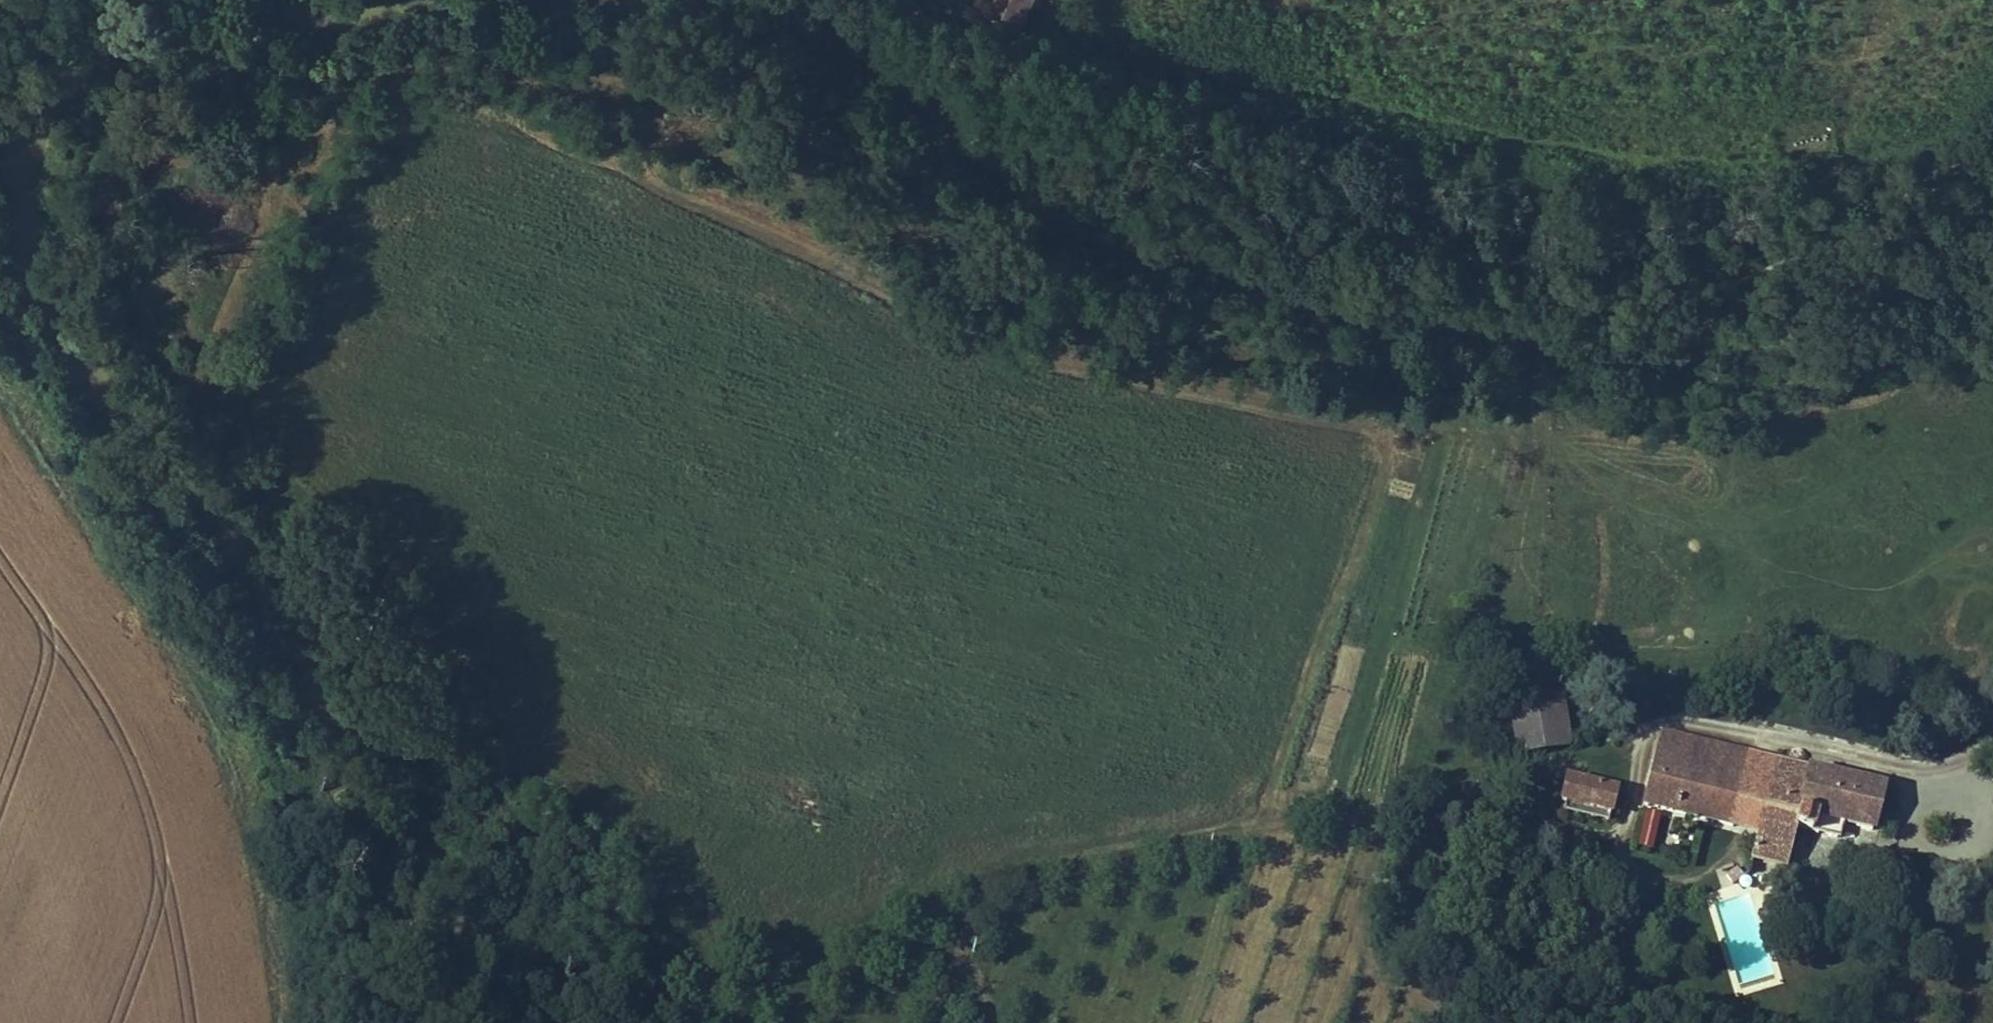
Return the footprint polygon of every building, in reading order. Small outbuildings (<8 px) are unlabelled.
[(985,8),(1019,23),(1029,1),(1029,0),(989,0),(985,8)] [(1019,23),(985,8),(981,18),(1014,33),(1019,23)] [(1549,673),(1525,730),(1562,724),(1555,672),(1549,673)] [(1510,733),(1525,730),(1549,673),(1502,682),(1510,733)] [(1658,705),(1640,774),(1642,775),(1705,791),(1728,798),(1747,728),(1658,705)] [(1744,827),(1780,837),(1791,796),(1805,743),(1747,728),(1728,798),(1750,804),(1744,827)] [(1876,761),(1805,743),(1791,796),(1825,805),(1829,788),(1866,798),(1876,761)] [(1610,783),(1613,760),(1569,750),(1563,772),(1566,772),(1610,783)] [(1607,794),(1610,783),(1566,772),(1563,783),(1607,794)]
